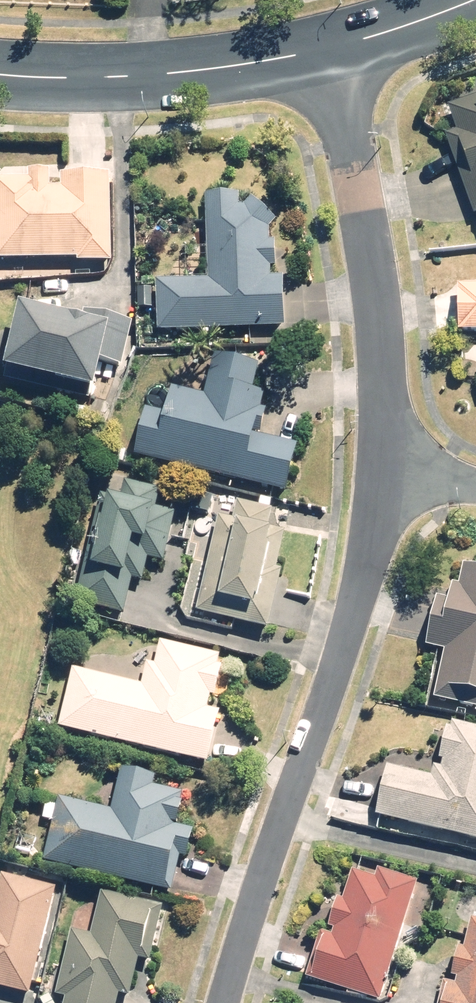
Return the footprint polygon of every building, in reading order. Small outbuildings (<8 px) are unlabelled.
[(451,135),(475,213),(475,99),(456,105),(464,131),(451,135)] [(55,184),(55,168),(28,168),(28,177),(0,177),(0,257),(118,257),(117,172),(75,172),(55,184)] [(288,219),(260,192),(250,203),(250,191),(213,191),(214,247),(187,247),(187,279),(163,279),(163,328),(291,327),(291,279),(282,279),(282,265),(282,240),(277,240),(277,229),(288,219)] [(463,329),(475,329),(475,282),(463,282),(463,329)] [(123,322),(30,301),(12,383),(96,402),(98,391),(107,393),(123,322)] [(146,402),(134,456),(300,492),(311,444),(273,435),(280,406),(268,403),(277,363),(215,349),(207,385),(175,378),(169,407),(146,402)] [(169,486),(109,474),(83,602),(131,611),(141,560),(152,563),(170,566),(182,510),(165,507),(169,486)] [(279,508),(230,496),(203,611),(277,629),(292,567),(283,565),(291,530),(275,526),(279,508)] [(466,564),(463,584),(453,583),(451,595),(440,593),(432,644),(450,647),(441,700),(475,706),(475,566),(466,564)] [(81,667),(66,727),(216,764),(229,709),(214,706),(217,695),(225,697),(234,659),(162,642),(151,684),(81,667)] [(381,817),(475,836),(475,724),(452,720),(443,763),(437,762),(434,774),(391,765),(381,817)] [(60,795),(46,860),(180,889),(186,862),(197,864),(204,829),(186,825),(193,791),(161,784),(163,771),(129,764),(120,808),(60,795)] [(387,1001),(425,880),(382,866),(379,874),(359,868),(350,898),(342,895),(333,925),(343,928),(341,935),(323,929),(308,976),(387,1001)] [(63,886),(6,871),(0,894),(0,985),(35,994),(63,886)] [(77,926),(58,999),(69,1002),(68,1002),(123,1002),(125,994),(135,996),(145,959),(157,963),(171,908),(105,890),(94,930),(77,926)] [(472,938),(468,937),(457,980),(450,978),(444,1002),(475,1002),(475,920),(472,938)]
